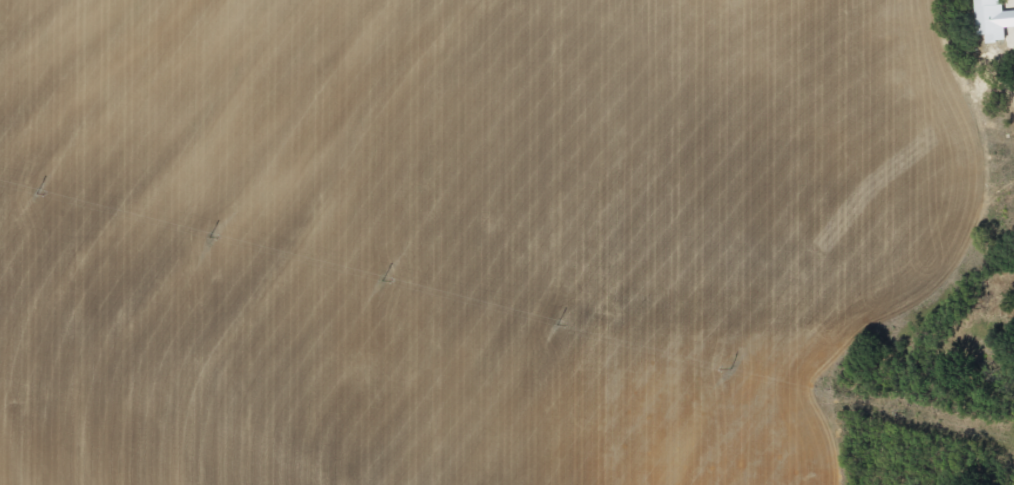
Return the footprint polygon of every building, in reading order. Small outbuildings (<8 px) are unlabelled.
[(988,42),(1007,40),(1004,0),(985,0),(988,42)]
